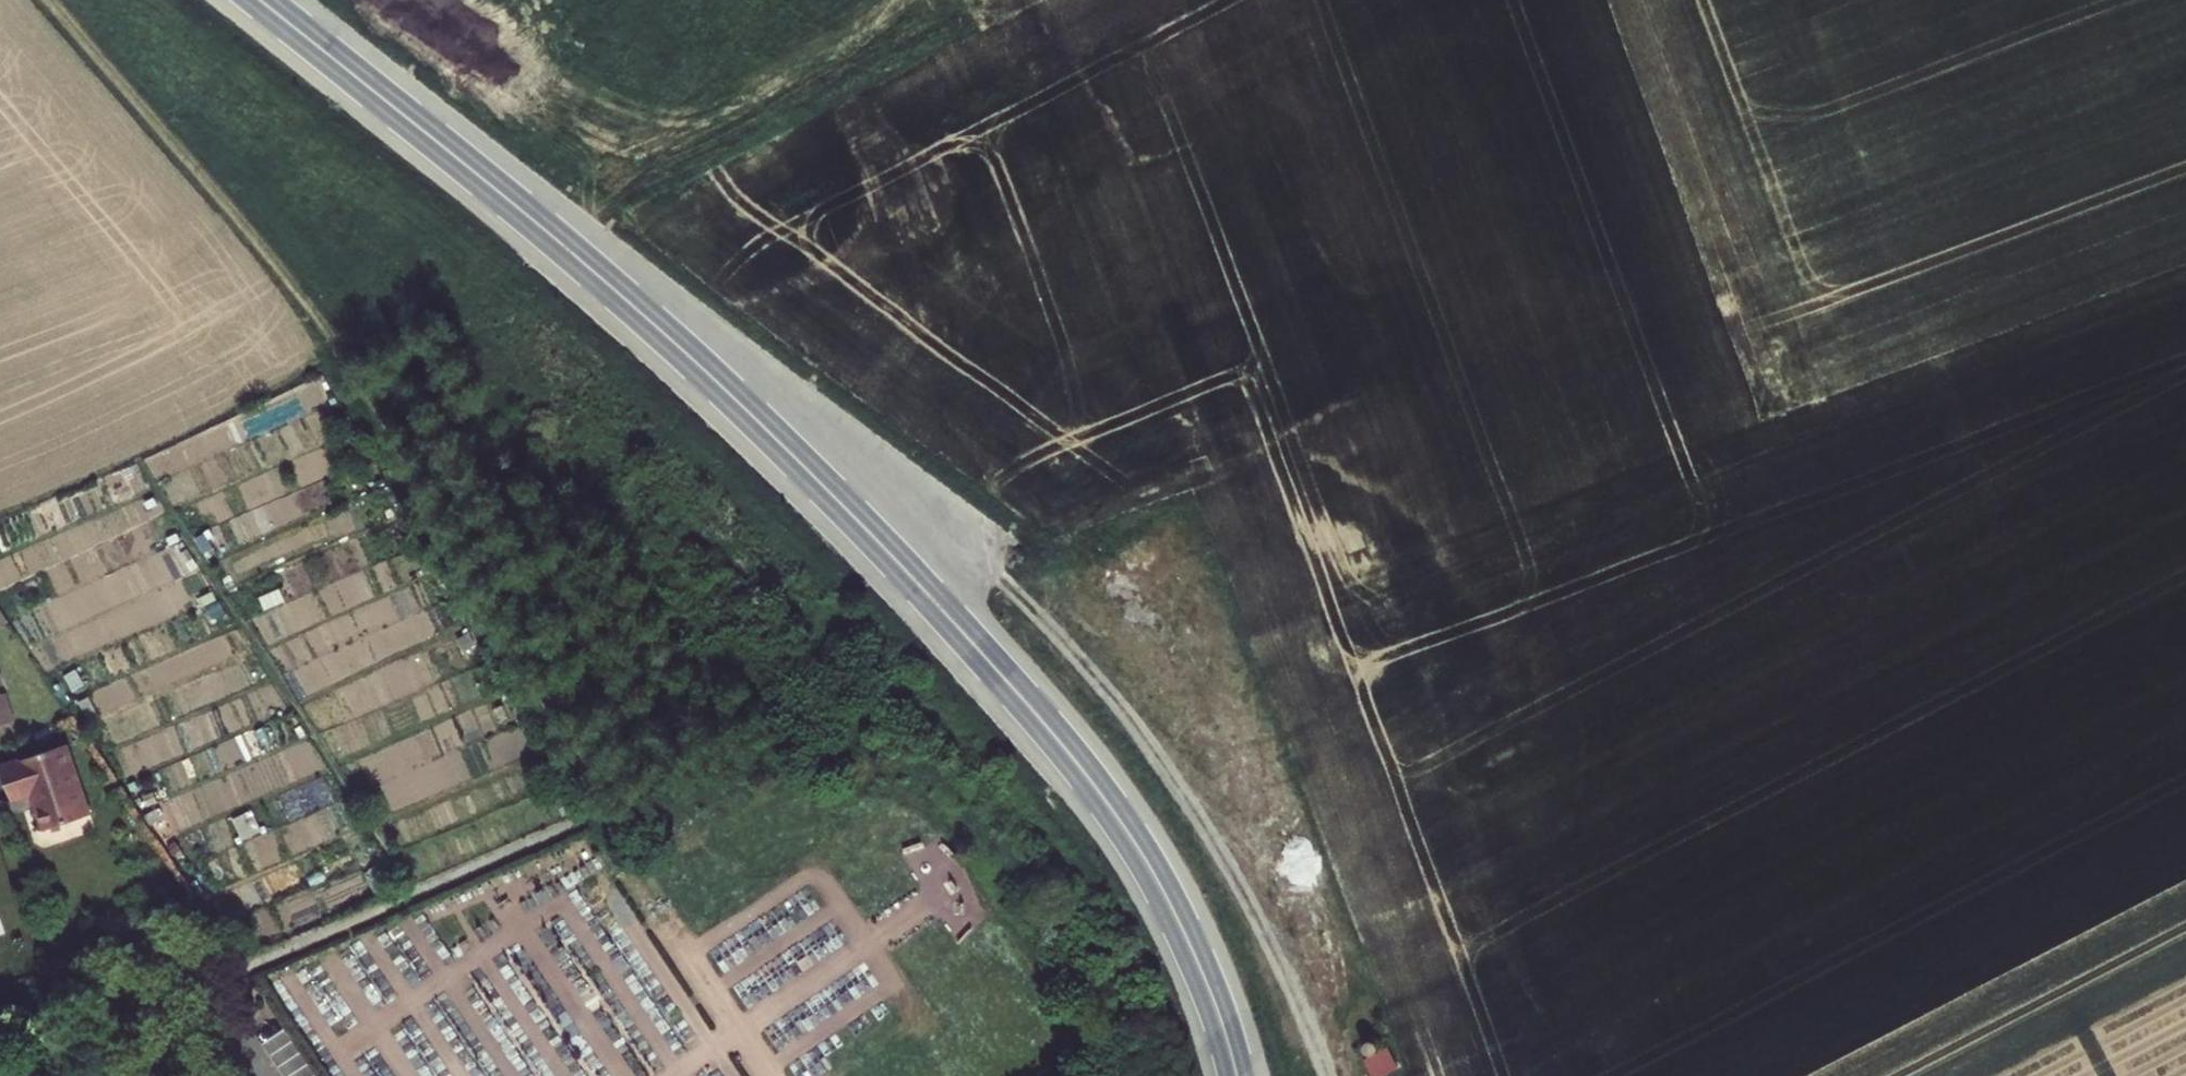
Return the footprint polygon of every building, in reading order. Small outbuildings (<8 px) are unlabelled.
[(9,684),(0,655),(0,686),(9,684)] [(33,787),(45,822),(94,806),(70,737),(2,760),(13,793),(33,787)] [(1399,1070),(1389,1047),(1363,1058),(1371,1075),(1386,1075),(1399,1070)]
